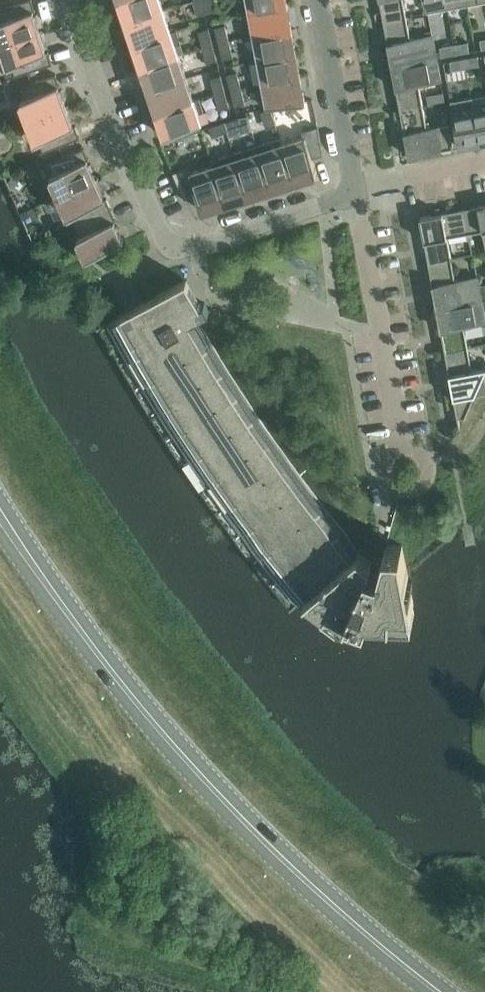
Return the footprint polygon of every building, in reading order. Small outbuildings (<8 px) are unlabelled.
[(35,11),(32,0),(27,0),(0,9),(0,39),(2,44),(42,31),(40,31),(35,17),(37,16),(36,15),(35,16),(33,12),(35,11)] [(127,22),(163,10),(160,0),(119,0),(127,22)] [(198,16),(208,14),(204,0),(195,0),(194,0),(198,16)] [(208,14),(218,11),(215,0),(204,0),(208,14)] [(287,6),(286,0),(247,0),(249,13),(287,6)] [(384,21),(406,17),(403,0),(380,0),(384,21)] [(426,13),(447,9),(445,0),(424,0),(426,13)] [(466,0),(445,0),(447,9),(467,6),(466,0)] [(254,37),(292,30),(287,6),(249,13),(254,37)] [(163,10),(127,22),(134,45),(171,33),(163,10)] [(432,35),(410,39),(406,17),(384,21),(392,66),(436,58),(432,35)] [(225,25),(215,28),(219,44),(229,41),(225,25)] [(209,29),(199,31),(203,47),(213,45),(209,29)] [(258,60),(296,53),(292,30),(254,37),(258,60)] [(0,45),(0,68),(3,67),(6,77),(9,78),(52,64),(48,52),(46,52),(45,49),(47,48),(47,47),(45,47),(40,33),(42,32),(42,31),(2,44),(0,45)] [(181,43),(177,31),(171,33),(134,45),(142,68),(179,56),(175,45),(181,43)] [(223,60),(233,57),(229,41),(219,44),(223,60)] [(470,52),(468,42),(454,45),(456,54),(470,52)] [(207,64),(217,61),(213,45),(203,47),(207,64)] [(440,47),(442,57),(456,54),(454,45),(440,47)] [(263,84),(300,77),(296,53),(258,60),(263,84)] [(179,56),(142,68),(150,91),(186,78),(179,56)] [(480,66),(478,56),(464,59),(466,68),(480,66)] [(419,85),(441,81),(436,58),(392,66),(400,111),(423,107),(419,85)] [(450,61),(452,71),(466,68),(464,59),(450,61)] [(237,72),(227,75),(231,90),(241,88),(237,72)] [(60,86),(56,74),(16,89),(17,90),(19,89),(23,99),(21,100),(29,121),(68,106),(66,106),(60,92),(62,91),(62,90),(60,91),(58,87),(60,86)] [(221,76),(210,78),(214,94),(225,92),(221,76)] [(267,108),(305,101),(300,77),(263,84),(267,108)] [(186,78),(150,91),(157,113),(194,101),(186,78)] [(235,107),(245,104),(241,88),(231,90),(235,107)] [(218,110),(229,108),(225,92),(214,94),(218,110)] [(427,95),(429,106),(445,103),(443,92),(427,95)] [(450,102),(459,147),(480,143),(473,108),(474,108),(472,98),(450,102)] [(194,101),(157,113),(165,137),(202,125),(198,113),(204,111),(200,99),(194,101)] [(36,142),(39,141),(42,151),(40,152),(41,153),(80,138),(75,126),(73,127),(72,123),(74,122),(74,121),(72,122),(66,107),(68,107),(68,106),(29,121),(36,142)] [(480,143),(484,142),(484,106),(474,108),(473,108),(480,143)] [(453,148),(449,124),(427,128),(423,107),(400,111),(409,157),(453,148)] [(271,109),(260,112),(265,128),(276,125),(271,109)] [(232,120),(224,122),(228,132),(229,136),(236,134),(232,120)] [(209,127),(212,138),(228,132),(224,122),(209,127)] [(317,174),(312,158),(323,155),(318,127),(302,132),(304,138),(282,145),(293,181),(317,174)] [(280,139),(257,146),(270,188),(293,181),(282,145),(280,139)] [(234,153),(247,196),(270,188),(257,146),(234,153)] [(84,148),(46,165),(46,166),(48,165),(52,175),(50,176),(59,196),(98,179),(96,180),(89,166),(91,165),(91,164),(89,164),(87,161),(89,160),(84,148)] [(211,161),(213,166),(225,203),(247,196),(234,153),(211,161)] [(173,173),(185,199),(196,195),(201,210),(225,203),(213,166),(191,173),(189,168),(173,173)] [(96,181),(98,180),(98,179),(59,196),(68,217),(71,216),(75,226),(73,227),(111,210),(106,199),(105,200),(103,196),(105,195),(104,194),(103,195),(96,181)] [(464,209),(468,233),(483,231),(484,243),(484,205),(464,209)] [(468,233),(464,209),(420,218),(429,263),(451,259),(447,237),(468,233)] [(115,222),(116,222),(111,210),(73,227),(73,228),(75,227),(80,237),(78,237),(87,259),(123,242),(117,227),(118,226),(118,225),(116,226),(115,222)] [(477,277),(455,281),(451,259),(429,263),(437,308),(481,300),(478,285),(477,277)] [(324,609),(325,610),(332,601),(347,613),(346,614),(348,615),(348,613),(365,619),(367,613),(368,613),(369,612),(391,612),(390,614),(392,614),(393,604),(411,604),(412,606),(413,606),(411,591),(412,591),(412,581),(409,581),(402,546),(386,545),(398,501),(385,545),(385,546),(381,562),(372,559),(360,549),(359,548),(352,540),(342,528),(332,515),(322,503),(303,478),(294,466),(284,453),(275,440),(266,428),(249,402),(240,389),(232,375),(223,362),(215,349),(207,335),(198,319),(217,308),(209,312),(204,303),(201,305),(187,279),(97,328),(98,329),(99,328),(110,347),(117,361),(125,374),(133,388),(141,402),(150,415),(158,429),(167,442),(175,455),(184,468),(193,481),(202,494),(212,507),(221,520),(230,533),(240,546),(250,558),(260,570),(270,583),(290,607),(289,608),(290,609),(308,595),(325,608),(324,609)] [(484,323),(484,321),(483,309),(484,309),(484,299),(481,300),(437,308),(445,353),(468,349),(464,327),(484,323)] [(475,394),(484,392),(484,386),(483,376),(484,372),(484,368),(472,370),(468,349),(445,353),(459,427),(460,427),(459,419),(463,418),(464,418),(475,394)] [(372,538),(360,549),(372,559),(381,562),(385,546),(382,544),(382,543),(373,538),(376,529),(375,529),(372,538)]
